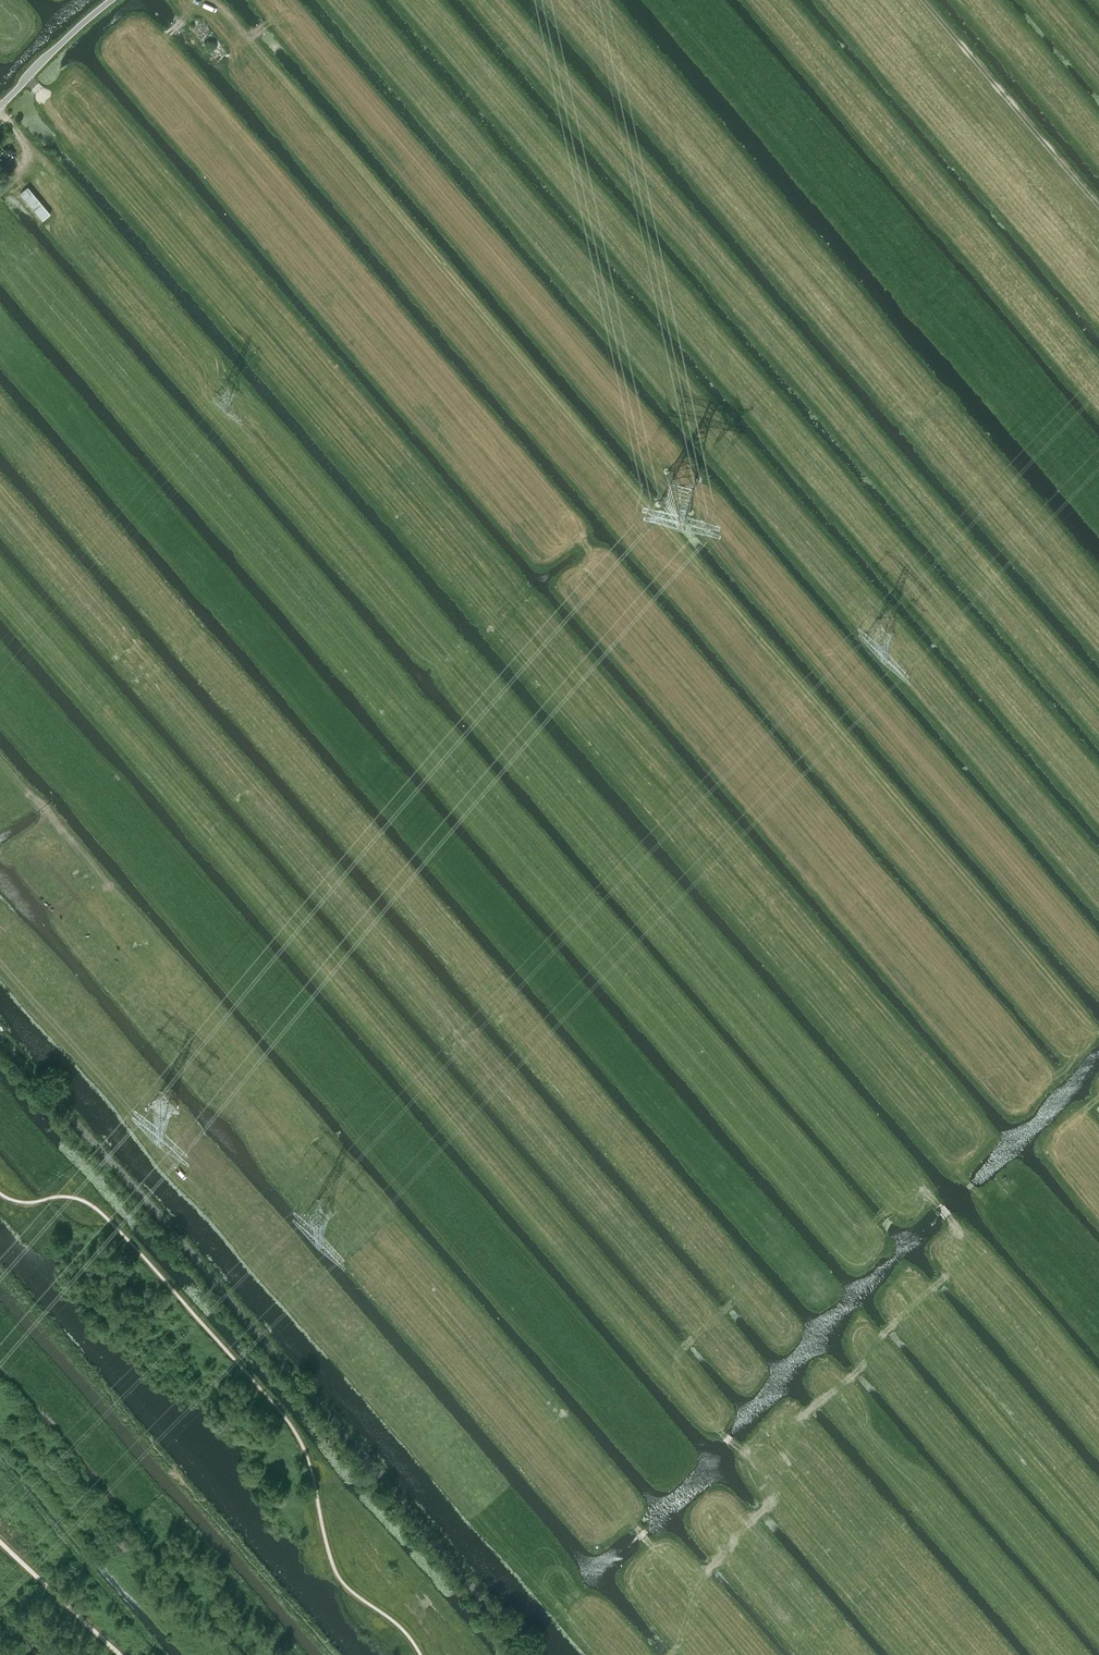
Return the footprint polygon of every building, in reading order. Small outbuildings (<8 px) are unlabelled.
[(210,59),(221,50),(192,17),(182,26),(210,59)]
